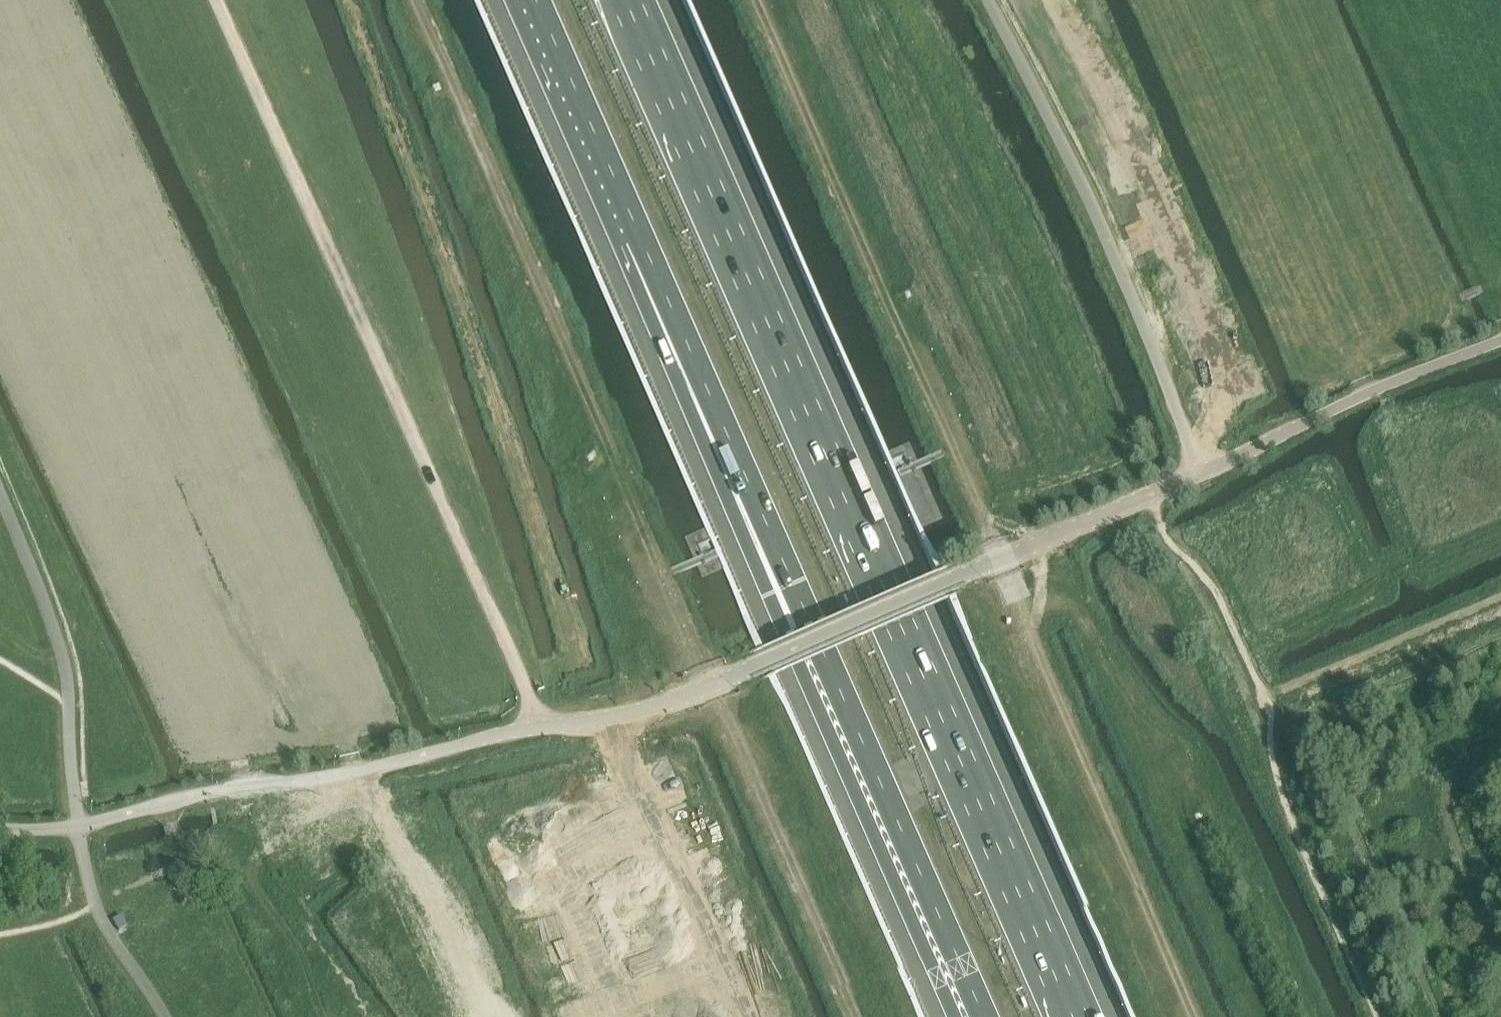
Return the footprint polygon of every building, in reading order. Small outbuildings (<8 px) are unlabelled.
[(912,474),(899,479),(918,521),(930,516),(912,474)]
